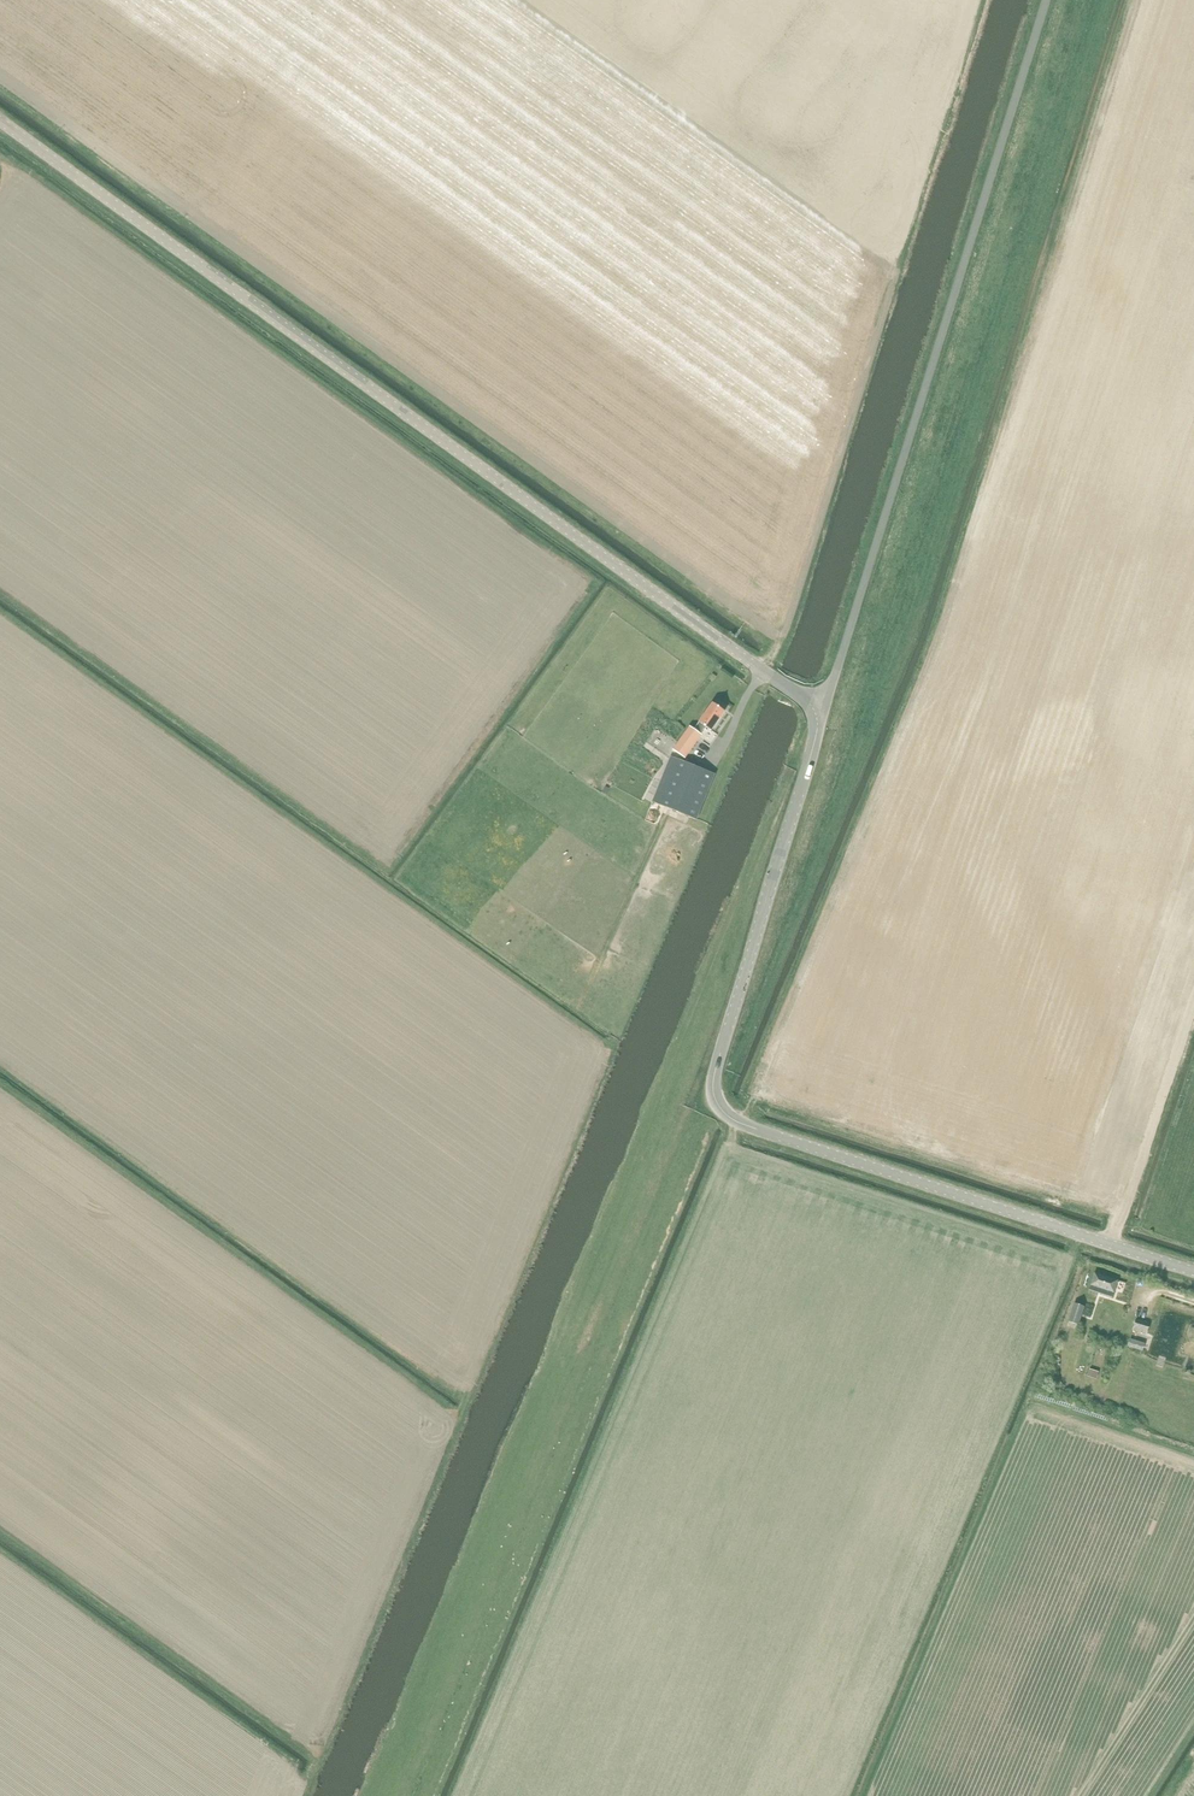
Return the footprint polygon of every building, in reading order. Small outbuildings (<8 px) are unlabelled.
[(689,726),(673,749),(685,759),(702,735),(703,735),(708,728),(712,731),(726,712),(713,703),(694,729),(689,726)] [(671,756),(656,793),(652,802),(697,820),(715,774),(671,756)] [(1112,1297),(1118,1280),(1095,1273),(1089,1289),(1112,1297)] [(1078,1324),(1084,1306),(1075,1303),(1069,1321),(1078,1324)] [(1147,1331),(1150,1324),(1136,1319),(1133,1327),(1147,1331)] [(1090,1369),(1087,1376),(1097,1379),(1099,1372),(1090,1369)]
